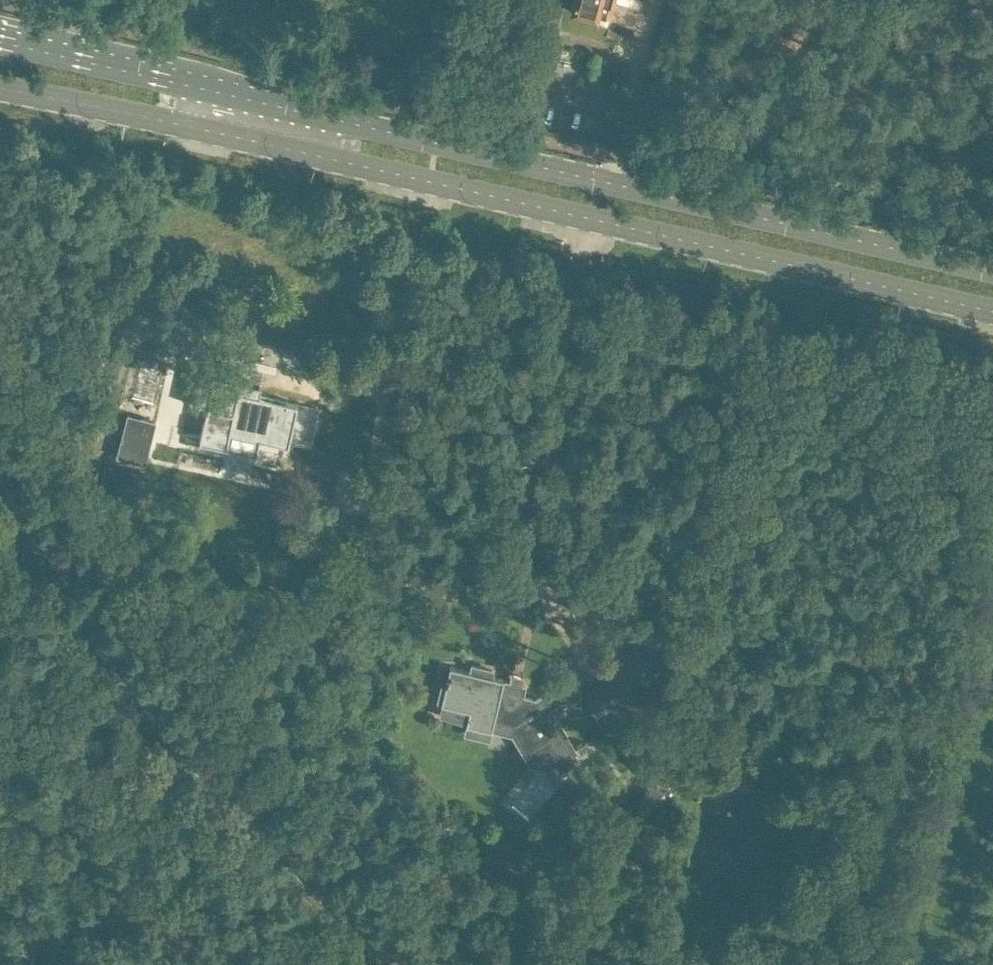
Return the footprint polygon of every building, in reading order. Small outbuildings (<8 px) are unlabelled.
[(573,8),(601,16),(601,14),(610,16),(614,2),(614,1),(614,0),(575,0),(573,8)] [(204,423),(200,442),(202,442),(202,439),(226,444),(226,445),(227,446),(230,430),(260,437),(288,443),(287,445),(289,446),(289,443),(309,448),(318,410),(298,406),(298,405),(259,396),(259,398),(239,394),(240,387),(213,381),(207,408),(204,423)] [(129,415),(118,455),(144,462),(155,422),(129,415)] [(105,467),(102,481),(146,492),(150,478),(105,467)] [(389,657),(380,654),(378,661),(380,664),(386,666),(389,657)] [(442,703),(442,704),(470,710),(467,724),(468,724),(466,733),(489,738),(491,730),(492,730),(497,712),(511,716),(533,752),(545,744),(556,762),(556,761),(562,770),(578,760),(574,752),(573,751),(574,751),(553,716),(563,710),(561,706),(582,693),(569,673),(548,685),(551,690),(536,699),(523,696),(526,684),(522,683),(509,680),(492,676),(494,670),(473,664),(471,671),(450,666),(449,673),(445,672),(443,680),(447,681),(446,687),(442,686),(439,701),(442,702),(442,703)] [(598,689),(588,695),(600,716),(610,710),(598,689)]
